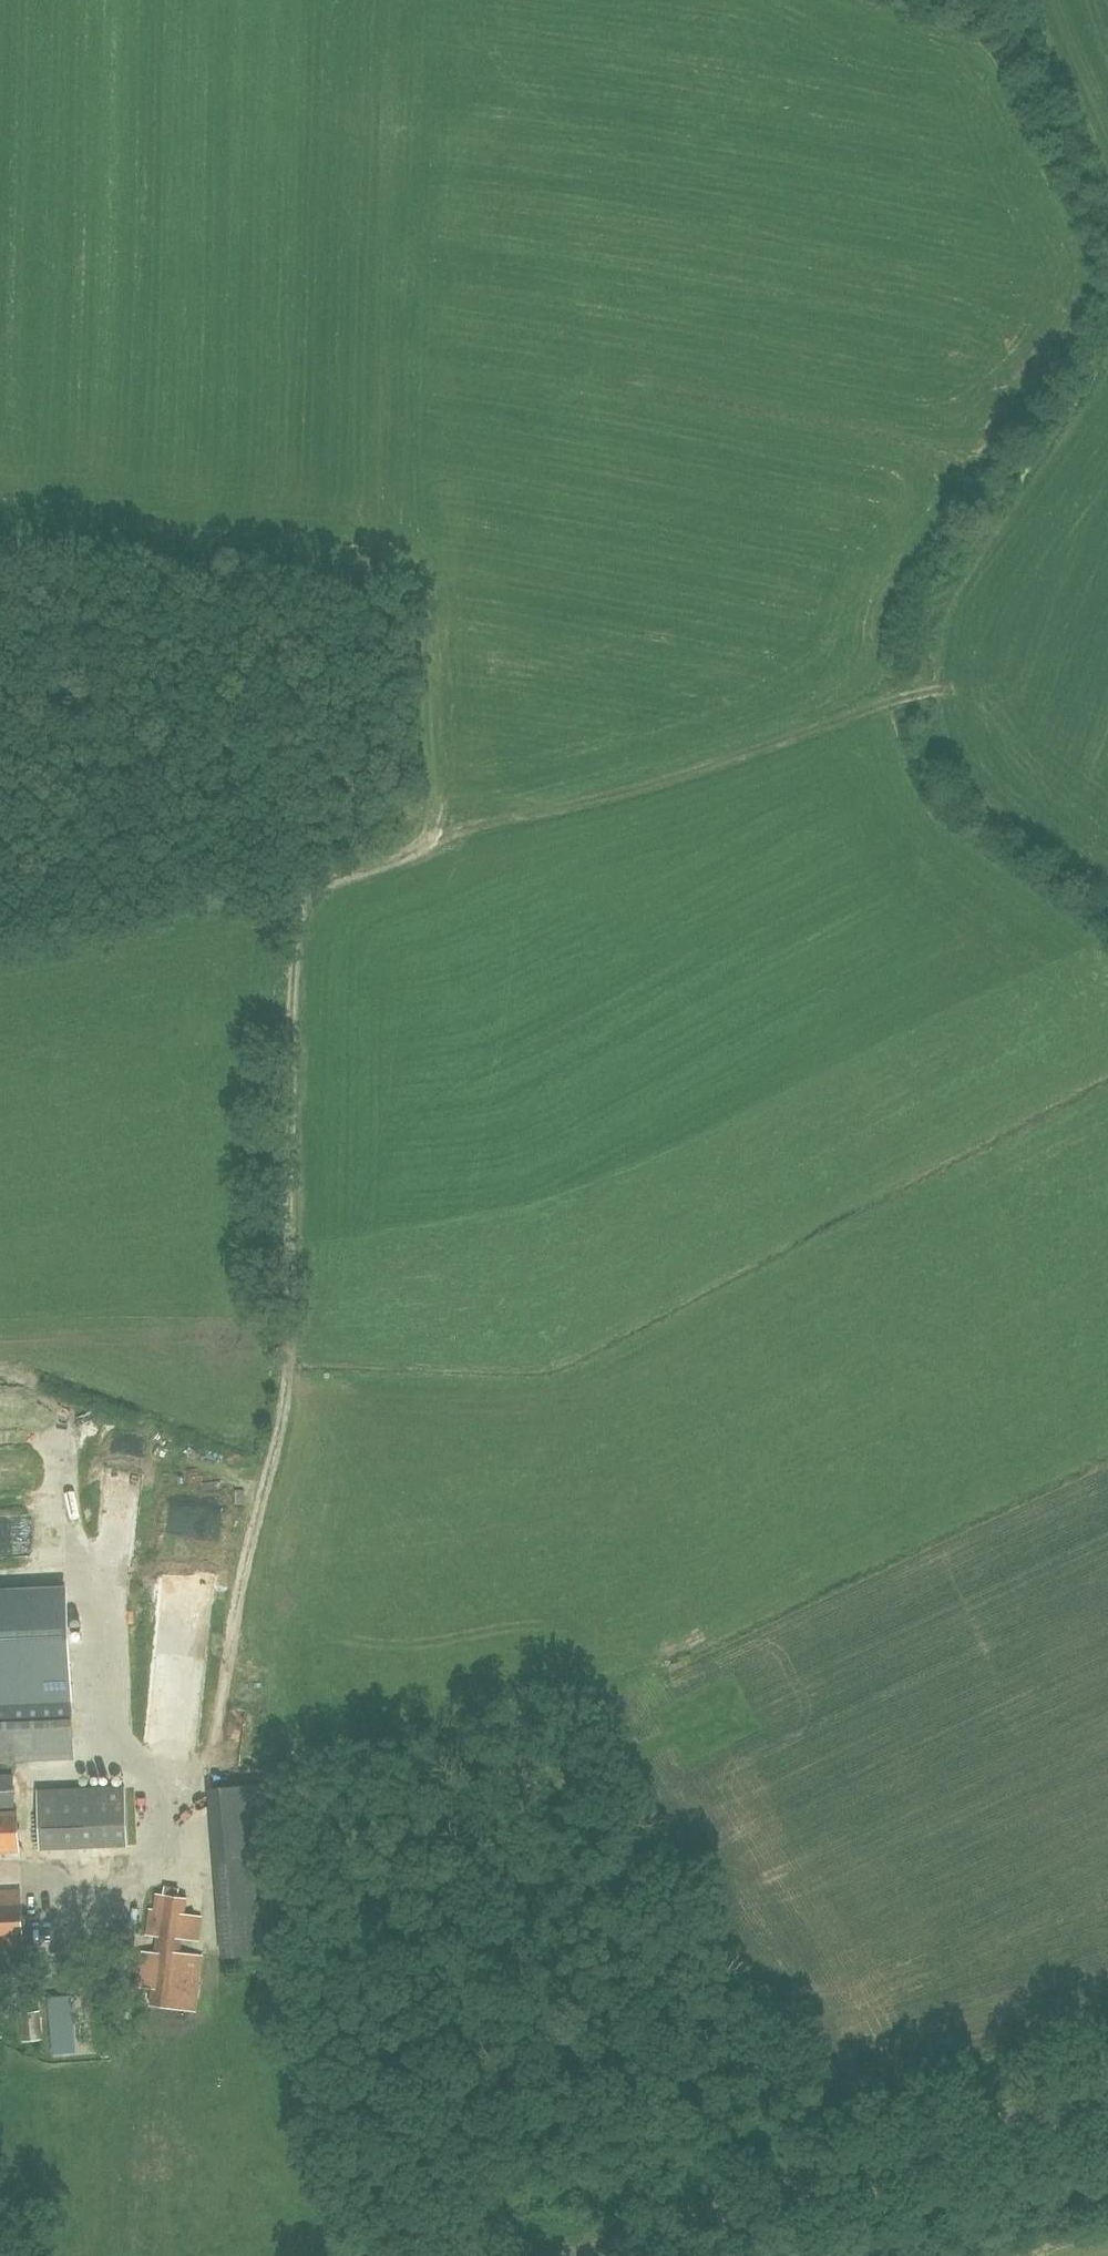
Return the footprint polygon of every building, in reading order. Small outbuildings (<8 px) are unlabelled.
[(71,1687),(67,1594),(0,1597),(0,1690),(71,1687)] [(74,1759),(71,1687),(0,1690),(0,1762),(74,1759)] [(20,1776),(0,1777),(0,1809),(21,1809),(20,1776)] [(128,1843),(125,1785),(37,1789),(40,1847),(128,1843)] [(27,1831),(0,1832),(0,1854),(28,1853),(27,1831)] [(267,1957),(264,1860),(235,1860),(238,1958),(267,1957)] [(24,1948),(22,1889),(0,1889),(0,1949),(24,1948)] [(200,1940),(203,1915),(187,1912),(188,1897),(156,1892),(154,1908),(149,1908),(147,1934),(157,1935),(155,1950),(141,1949),(136,1986),(152,1988),(150,2004),(191,2010),(198,1954),(182,1950),(183,1938),(200,1940)] [(76,2052),(75,2045),(71,1997),(49,1999),(53,2045),(54,2054),(76,2052)] [(24,2040),(42,2039),(40,2010),(21,2012),(24,2040)]
